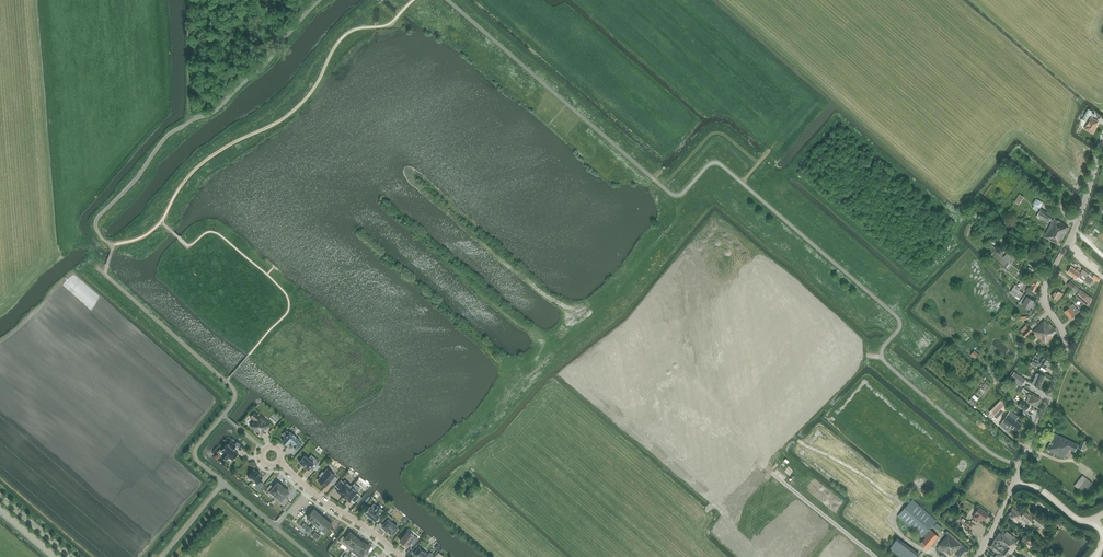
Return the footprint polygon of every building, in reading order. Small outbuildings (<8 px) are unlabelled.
[(1093,117),(1094,114),(1092,112),(1092,111),(1088,108),(1082,119),(1086,122),(1090,115),(1093,117)] [(1096,125),(1098,121),(1091,117),(1084,129),(1093,133),(1097,125),(1096,125)] [(1019,204),(1024,197),(1020,194),(1015,201),(1019,204)] [(1048,223),(1053,215),(1041,209),(1036,217),(1048,223)] [(1059,245),(1068,227),(1064,225),(1065,224),(1054,218),(1044,237),(1059,245)] [(1090,284),(1092,281),(1085,276),(1083,275),(1080,273),(1080,274),(1071,267),(1067,272),(1076,278),(1078,276),(1081,279),(1081,278),(1090,284)] [(1033,295),(1035,292),(1041,281),(1035,278),(1032,276),(1030,279),(1033,281),(1030,288),(1028,287),(1026,291),(1033,295)] [(1019,286),(1016,284),(1010,292),(1009,291),(1008,293),(1020,301),(1022,298),(1021,298),(1024,293),(1019,290),(1020,288),(1018,287),(1019,286)] [(1076,285),(1071,290),(1076,294),(1081,289),(1076,285)] [(1059,299),(1063,294),(1056,289),(1051,296),(1056,299),(1057,298),(1059,299)] [(1076,296),(1076,297),(1082,302),(1081,305),(1080,305),(1079,305),(1081,308),(1084,302),(1088,306),(1090,304),(1088,302),(1091,298),(1081,289),(1076,294),(1071,290),(1077,295),(1076,296)] [(1029,309),(1031,305),(1034,300),(1029,298),(1031,295),(1026,292),(1024,295),(1027,297),(1022,304),(1029,309)] [(1070,319),(1076,314),(1072,309),(1073,308),(1071,306),(1064,311),(1070,319)] [(1045,343),(1056,332),(1044,320),(1033,332),(1045,343)] [(1026,337),(1032,331),(1028,327),(1022,333),(1026,337)] [(1046,367),(1050,361),(1040,355),(1037,361),(1036,360),(1035,362),(1032,361),(1030,364),(1036,368),(1038,364),(1039,363),(1046,367)] [(1038,391),(1045,376),(1037,372),(1030,387),(1038,391)] [(1014,379),(1022,385),(1026,380),(1017,374),(1014,379)] [(984,393),(990,386),(987,384),(981,390),(984,393)] [(1036,407),(1040,399),(1029,393),(1027,396),(1028,397),(1026,401),(1028,402),(1028,403),(1036,407)] [(979,399),(974,395),(969,400),(973,404),(979,399)] [(996,418),(1008,406),(1001,399),(989,412),(996,418)] [(1026,414),(1027,412),(1026,411),(1029,406),(1022,400),(1018,405),(1024,409),(1022,412),(1026,414)] [(1017,431),(1022,425),(1016,420),(1018,417),(1010,411),(1000,425),(1008,431),(1011,427),(1017,431)] [(262,419),(254,412),(252,414),(250,415),(251,415),(250,417),(254,420),(250,425),(253,428),(252,428),(256,432),(256,433),(260,436),(271,424),(263,417),(262,419)] [(287,435),(282,441),(288,445),(291,441),(291,442),(293,444),(294,444),(294,445),(295,444),(297,445),(294,448),(297,451),(302,444),(298,441),(299,439),(296,437),(296,436),(293,434),(290,431),(287,434),(286,435),(287,435)] [(1078,444),(1054,433),(1047,449),(1065,458),(1067,453),(1069,449),(1075,451),(1078,444)] [(1078,447),(1083,450),(1087,441),(1082,439),(1078,447)] [(227,444),(221,451),(220,449),(217,453),(221,456),(226,460),(229,457),(233,460),(238,454),(233,449),(236,446),(230,441),(227,444)] [(301,458),(301,459),(299,462),(309,470),(310,468),(313,470),(319,463),(316,460),(313,463),(308,459),(309,458),(304,454),(301,458)] [(256,472),(253,469),(248,476),(257,484),(254,487),(258,490),(263,484),(260,481),(263,477),(260,475),(260,474),(257,471),(256,472)] [(334,476),(335,475),(328,469),(318,481),(325,487),(329,482),(333,485),(338,479),(334,476)] [(1073,485),(1083,493),(1092,482),(1082,474),(1073,485)] [(340,495),(343,497),(351,486),(345,481),(343,482),(341,480),(336,486),(338,488),(336,491),(341,495),(340,495)] [(271,492),(276,496),(284,486),(280,483),(279,484),(278,483),(274,487),(270,485),(265,491),(268,494),(271,492)] [(284,487),(284,486),(275,498),(280,502),(280,503),(283,505),(288,500),(285,497),(289,492),(287,491),(288,490),(284,487)] [(351,486),(343,497),(345,499),(345,498),(350,502),(351,500),(354,502),(356,501),(358,503),(362,497),(357,493),(358,492),(351,486)] [(898,516),(906,523),(922,538),(924,536),(926,537),(920,543),(927,549),(938,537),(932,531),(930,533),(928,531),(937,521),(912,499),(898,516)] [(382,510),(377,505),(373,510),(370,507),(369,507),(364,513),(375,522),(380,516),(378,514),(382,510)] [(973,517),(979,521),(981,518),(984,520),(986,518),(987,518),(987,516),(988,514),(979,507),(975,514),(973,517)] [(1041,529),(1045,524),(1040,520),(1041,519),(1037,515),(1034,518),(1026,511),(1022,516),(1013,508),(1006,517),(1015,523),(1020,517),(1030,524),(1032,521),(1041,529)] [(314,509),(307,517),(310,520),(317,512),(314,509)] [(317,512),(310,520),(314,523),(313,525),(321,515),(317,512)] [(393,519),(388,514),(382,521),(385,523),(382,526),(386,529),(388,531),(392,534),(397,527),(391,522),(393,519)] [(321,515),(313,525),(317,528),(325,518),(321,515)] [(325,518),(317,528),(318,527),(322,530),(328,521),(325,518)] [(1057,526),(1063,530),(1067,522),(1061,519),(1057,526)] [(328,521),(322,530),(325,533),(332,525),(328,521)] [(1012,553),(1021,542),(1015,538),(1002,528),(996,536),(997,537),(995,540),(994,542),(991,547),(998,552),(995,556),(996,556),(1018,556),(1012,553)] [(969,550),(963,545),(960,547),(961,548),(960,549),(959,548),(962,544),(947,531),(945,532),(948,535),(939,545),(950,555),(953,552),(954,553),(956,550),(958,552),(955,554),(958,556),(963,556),(969,550)] [(342,543),(347,547),(355,536),(350,532),(346,538),(343,536),(339,542),(342,544),(342,543)] [(408,532),(400,541),(407,547),(410,542),(413,545),(419,539),(415,536),(414,537),(408,532)] [(355,536),(347,547),(352,550),(360,540),(355,536)] [(1029,547),(1032,542),(1024,537),(1021,542),(1029,547)] [(360,540),(352,550),(352,551),(354,548),(358,552),(365,543),(364,543),(360,540)] [(358,552),(363,555),(362,556),(367,556),(368,555),(365,552),(370,547),(365,543),(358,552)] [(414,554),(417,556),(431,556),(433,554),(430,552),(428,554),(419,547),(414,554)]
